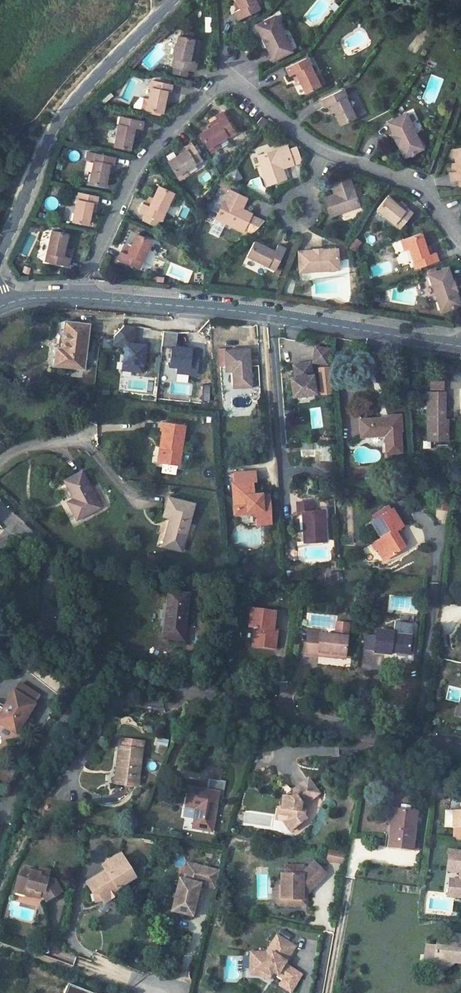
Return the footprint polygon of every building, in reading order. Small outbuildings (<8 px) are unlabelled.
[(234,4),(237,11),(233,13),(231,14),(234,21),(253,11),(248,0),(232,0),(234,4)] [(258,37),(263,47),(259,49),(266,62),(284,53),(271,27),(267,18),(249,28),(253,36),(254,39),(258,37)] [(188,64),(190,53),(194,54),(196,44),(189,42),(190,38),(178,35),(178,37),(177,41),(174,40),(168,68),(171,69),(186,73),(191,74),(193,66),(188,64)] [(252,40),(258,50),(259,49),(263,47),(258,37),(254,39),(252,40)] [(300,59),(280,68),(282,72),(284,76),(287,76),(291,74),(294,80),(302,95),(321,85),(315,74),(310,77),(302,63),(300,59)] [(170,76),(184,80),(186,73),(171,69),(170,76)] [(149,83),(145,102),(139,101),(138,111),(157,115),(160,101),(161,93),(164,94),(166,94),(167,87),(149,83)] [(329,112),(337,127),(356,116),(351,107),(345,110),(338,95),(336,91),(315,101),(317,105),(318,108),(321,106),(325,104),(329,112)] [(212,140),(229,130),(217,110),(209,115),(211,118),(215,122),(208,127),(195,135),(206,152),(215,146),(212,140)] [(416,147),(399,116),(397,113),(379,123),(380,125),(386,136),(389,134),(393,142),(391,143),(398,157),(416,147)] [(126,139),(128,130),(133,131),(135,131),(137,122),(115,118),(108,148),(123,151),(126,139)] [(211,118),(205,122),(208,127),(215,122),(211,118)] [(264,125),(257,118),(253,122),(261,129),(264,125)] [(393,142),(389,134),(386,136),(384,137),(388,145),(391,143),(393,142)] [(177,156),(164,163),(175,181),(185,175),(183,171),(200,161),(189,144),(183,147),(185,151),(177,156)] [(281,146),(254,156),(264,184),(280,178),(277,168),(276,166),(281,165),(281,167),(291,163),(286,150),(281,146)] [(177,156),(185,151),(183,147),(174,152),(177,156)] [(295,161),(291,149),(286,150),(291,163),(295,161)] [(451,151),(452,165),(453,173),(450,173),(448,173),(449,182),(456,182),(460,181),(460,150),(451,151)] [(90,152),(84,183),(101,187),(104,174),(106,165),(109,166),(111,157),(90,152)] [(237,168),(228,174),(235,183),(244,177),(237,168)] [(345,192),(343,178),(327,180),(328,189),(332,188),(333,194),(329,194),(322,196),(325,213),(348,210),(345,192)] [(226,193),(211,220),(239,234),(248,218),(238,213),(235,210),(238,204),(243,205),(245,201),(236,196),(227,191),(229,186),(218,180),(214,187),(226,193)] [(227,191),(236,196),(238,191),(229,186),(227,191)] [(142,205),(138,213),(145,216),(160,222),(169,202),(172,204),(176,195),(158,187),(152,200),(149,208),(145,206),(142,205)] [(74,192),(67,222),(85,225),(87,212),(89,202),(93,203),(94,196),(74,192)] [(393,209),(382,199),(372,211),(393,231),(408,215),(404,210),(402,211),(398,215),(393,209)] [(238,204),(235,210),(238,213),(243,205),(238,204)] [(402,211),(396,206),(393,209),(398,215),(402,211)] [(145,216),(141,225),(156,231),(160,222),(145,216)] [(244,237),(253,220),(248,218),(239,234),(244,237)] [(48,228),(42,259),(65,264),(67,254),(65,254),(61,253),(62,245),(65,232),(48,228)] [(27,257),(35,238),(27,235),(19,254),(27,257)] [(417,235),(397,242),(401,253),(406,251),(412,269),(435,263),(432,255),(427,256),(424,257),(421,249),(417,235)] [(135,272),(149,243),(135,236),(129,248),(125,255),(121,254),(119,253),(115,262),(135,272)] [(356,251),(363,242),(357,237),(350,246),(356,251)] [(240,254),(268,270),(279,251),(272,246),(271,246),(270,249),(269,251),(261,247),(249,240),(240,254)] [(295,273),(335,271),(334,249),(320,250),(320,253),(310,253),(310,250),(295,251),(295,273)] [(425,276),(437,317),(457,311),(452,297),(450,297),(446,285),(447,284),(443,271),(434,274),(425,276)] [(446,285),(450,297),(452,297),(455,296),(450,283),(447,284),(446,285)] [(48,348),(46,367),(75,371),(81,327),(57,323),(53,349),(48,348)] [(125,345),(127,328),(115,326),(105,337),(104,347),(117,348),(115,364),(123,365),(122,372),(134,374),(135,365),(138,365),(140,347),(125,345)] [(189,368),(191,348),(168,345),(169,332),(155,330),(154,344),(164,346),(162,365),(170,365),(169,371),(181,373),(181,367),(189,368)] [(327,347),(313,345),(311,360),(325,362),(327,347)] [(247,350),(222,350),(222,365),(230,365),(230,371),(231,388),(248,388),(248,392),(257,392),(256,367),(247,367),(247,357),(247,350)] [(256,357),(247,357),(247,367),(256,367),(256,357)] [(289,393),(311,392),(310,372),(306,372),(306,360),(294,361),(295,367),(290,368),(290,373),(287,373),(289,393)] [(122,372),(123,365),(115,364),(114,371),(122,372)] [(319,366),(321,394),(332,394),(330,366),(319,366)] [(146,388),(146,380),(130,379),(129,387),(146,388)] [(424,392),(424,442),(447,443),(447,421),(441,421),(441,392),(424,392)] [(234,394),(234,405),(250,405),(250,394),(234,394)] [(356,415),(358,433),(379,432),(380,449),(398,449),(396,413),(356,415)] [(156,443),(152,458),(172,462),(177,422),(156,417),(151,442),(156,443)] [(247,464),(227,464),(227,474),(225,474),(225,505),(248,505),(248,510),(251,510),(251,520),(265,520),(264,489),(253,489),(244,489),(244,487),(244,474),(247,474),(247,464)] [(70,476),(54,488),(65,504),(60,509),(76,531),(98,515),(70,476)] [(447,489),(437,488),(435,502),(445,504),(447,489)] [(161,494),(156,514),(164,516),(160,535),(180,537),(188,498),(161,494)] [(300,506),(301,537),(324,536),(321,505),(311,505),(309,496),(293,497),(294,506),(300,506)] [(371,520),(379,534),(373,539),(375,543),(373,544),(381,559),(391,553),(390,550),(402,544),(399,535),(396,536),(393,529),(401,525),(392,508),(371,520)] [(169,589),(162,633),(182,636),(187,591),(169,589)] [(257,626),(254,644),(274,646),(277,628),(274,627),(276,610),(252,607),(250,625),(257,626)] [(307,630),(304,652),(317,655),(316,651),(342,654),(346,620),(335,619),(333,632),(307,630)] [(388,653),(406,655),(408,636),(409,628),(392,626),(390,634),(374,632),(373,639),(371,652),(371,654),(388,656),(388,653)] [(373,639),(363,638),(361,650),(371,652),(373,639)] [(388,659),(405,661),(406,655),(388,653),(388,656),(388,659)] [(39,695),(19,683),(5,706),(7,708),(5,710),(0,707),(0,723),(16,733),(39,695)] [(115,747),(113,768),(118,769),(116,784),(135,786),(140,749),(132,748),(133,739),(119,738),(118,747),(115,747)] [(140,749),(141,740),(133,739),(132,748),(140,749)] [(158,740),(157,752),(167,753),(168,741),(158,740)] [(311,811),(313,802),(310,801),(313,792),(316,793),(330,782),(319,769),(292,790),(290,800),(295,801),(292,812),(290,812),(299,825),(314,815),(311,811)] [(189,788),(190,800),(197,799),(200,826),(220,823),(215,785),(189,788)] [(286,799),(284,811),(290,812),(292,812),(295,801),(290,800),(286,799)] [(459,803),(458,811),(452,810),(450,827),(451,827),(449,837),(460,839),(460,803),(459,803)] [(392,804),(387,843),(410,846),(415,807),(392,804)] [(452,810),(445,809),(442,826),(450,827),(452,810)] [(329,849),(327,861),(343,865),(345,853),(329,849)] [(103,873),(84,886),(90,894),(100,893),(99,897),(104,904),(118,895),(116,892),(132,879),(125,868),(124,869),(116,859),(100,870),(103,873)] [(187,880),(193,862),(188,860),(182,879),(187,880)] [(301,869),(296,864),(279,865),(279,874),(276,874),(277,885),(277,900),(286,900),(286,906),(302,906),(303,892),(323,873),(310,860),(301,869)] [(190,916),(199,883),(215,887),(219,870),(193,862),(187,880),(182,879),(178,878),(169,911),(190,916)] [(458,862),(455,880),(452,897),(460,897),(460,862),(458,862)] [(45,875),(20,868),(14,885),(25,889),(23,894),(31,896),(33,889),(40,891),(43,892),(41,899),(46,901),(61,893),(54,880),(44,877),(45,875)] [(13,891),(23,894),(25,889),(14,885),(13,891)] [(270,885),(270,905),(286,906),(286,900),(277,900),(277,885),(270,885)] [(38,899),(40,891),(33,889),(31,896),(38,899)] [(266,974),(270,968),(274,970),(271,975),(279,980),(275,986),(285,992),(287,992),(298,976),(278,964),(290,945),(271,933),(261,951),(244,951),(244,969),(257,968),(266,974)] [(424,957),(436,958),(439,961),(444,966),(452,958),(458,959),(460,962),(460,937),(449,936),(438,942),(427,941),(424,957)] [(245,976),(254,975),(262,980),(266,974),(257,968),(244,969),(245,976)] [(69,984),(67,990),(74,992),(93,992),(69,984)]
